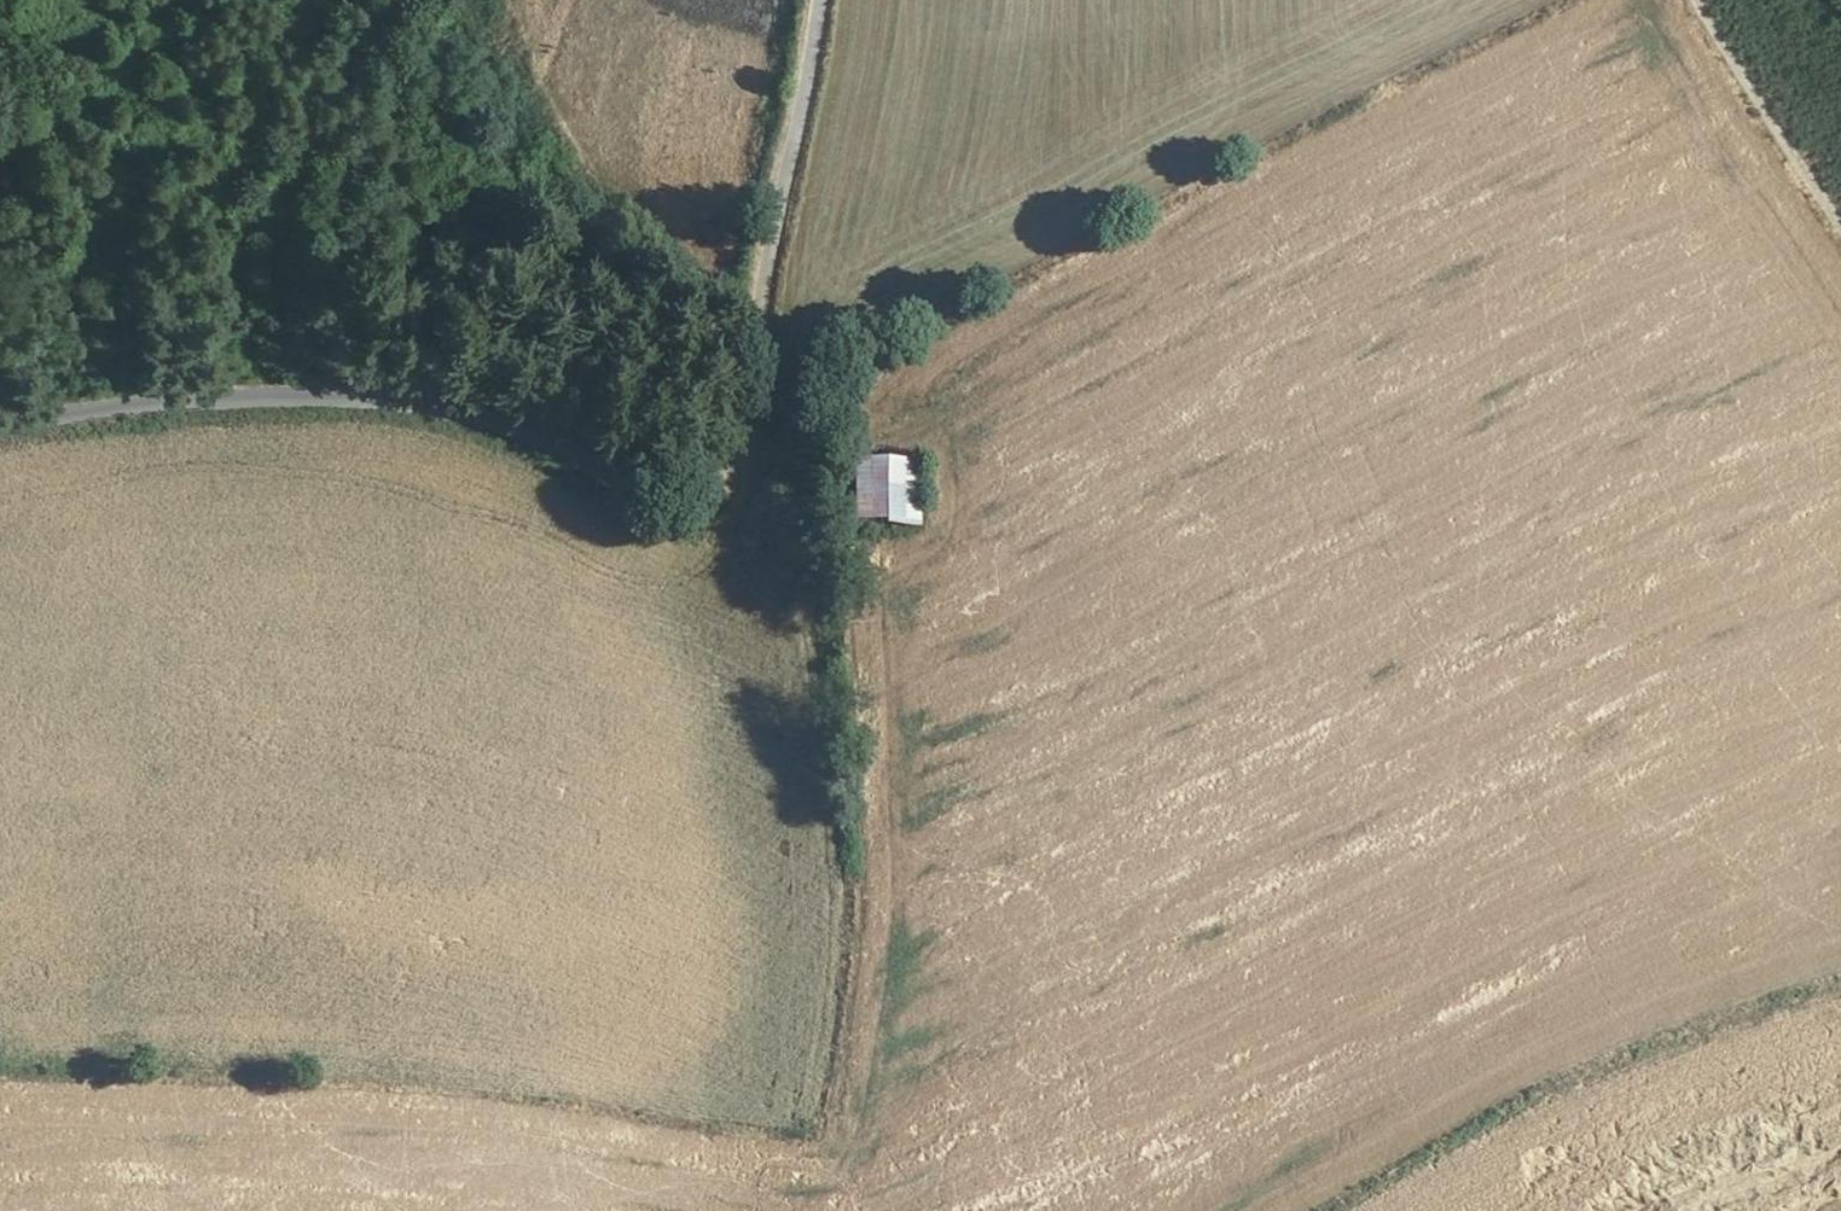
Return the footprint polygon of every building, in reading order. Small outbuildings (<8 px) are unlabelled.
[(857,459),(856,525),(922,526),(922,460),(857,459)]
